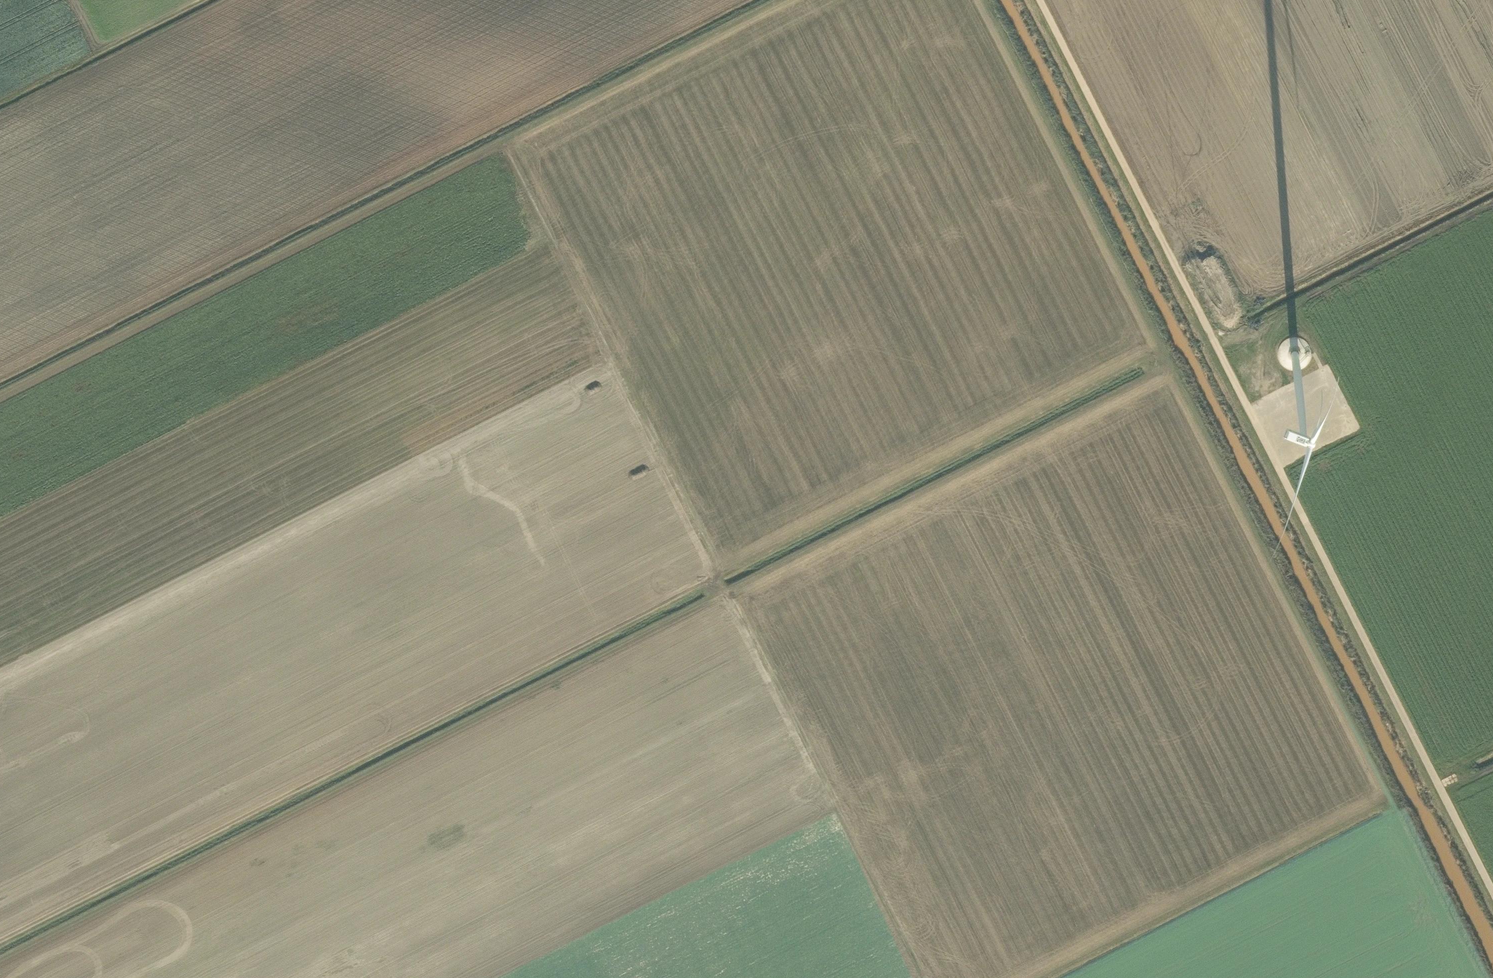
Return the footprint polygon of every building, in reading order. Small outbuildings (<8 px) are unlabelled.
[(1294,356),(1295,356),(1296,356),(1297,355),(1298,354),(1298,353),(1298,352),(1298,351),(1298,350),(1297,350),(1297,349),(1296,349),(1296,348),(1295,348),(1294,348),(1293,348),(1292,348),(1292,349),(1291,349),(1291,350),(1290,350),(1290,351),(1290,352),(1290,353),(1290,354),(1291,355),(1292,356),(1293,356),(1294,356)] [(1253,386),(1257,399),(1264,397),(1260,384),(1253,386)]
